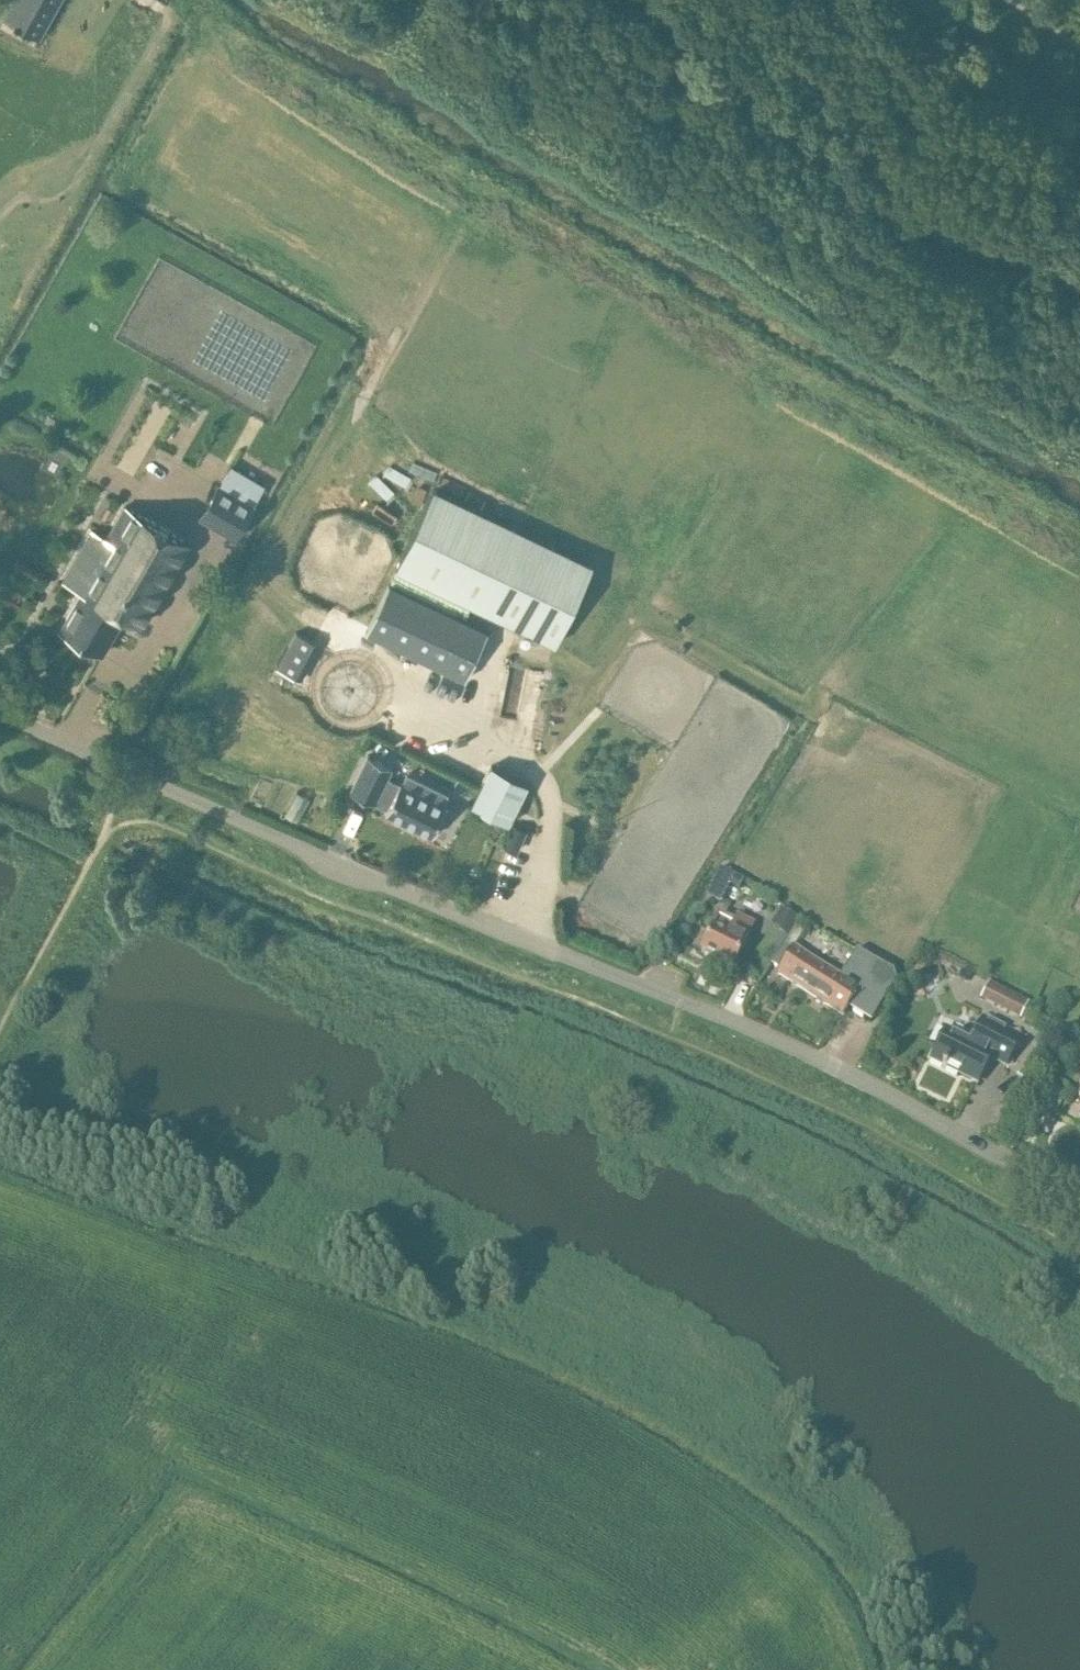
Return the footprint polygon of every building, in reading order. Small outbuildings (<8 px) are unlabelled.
[(5,17),(13,22),(12,24),(17,26),(18,24),(39,36),(59,0),(14,0),(5,17)] [(156,399),(143,421),(177,443),(191,421),(156,399)] [(230,465),(200,516),(234,535),(263,484),(230,465)] [(434,487),(396,567),(555,643),(593,563),(434,487)] [(82,593),(61,628),(101,652),(124,612),(140,622),(186,541),(125,506),(109,535),(106,539),(91,531),(77,555),(93,564),(97,566),(82,593)] [(488,630),(389,583),(365,632),(464,680),(488,630)] [(294,630),(275,667),(276,667),(294,677),(314,640),(294,630)] [(391,766),(368,754),(350,790),(373,802),(374,801),(387,807),(385,812),(432,835),(441,817),(444,818),(449,809),(446,808),(447,805),(442,803),(447,794),(406,774),(402,783),(400,782),(399,784),(386,777),(391,766)] [(493,762),(472,805),(507,822),(528,779),(493,762)] [(514,825),(505,846),(515,850),(524,830),(514,825)] [(721,869),(715,880),(730,887),(738,891),(743,882),(744,881),(731,874),(721,869)] [(781,909),(770,926),(788,939),(800,921),(781,909)] [(719,915),(701,952),(733,967),(753,925),(737,917),(734,922),(719,915)] [(773,961),(771,964),(780,970),(778,973),(843,1015),(848,1008),(870,1022),(880,1007),(896,981),(893,973),(878,964),(856,952),(848,964),(838,980),(813,964),(793,951),(784,945),(783,945),(773,961)] [(1005,991),(999,1003),(1022,1015),(1028,1003),(1005,991)] [(984,1017),(971,1041),(946,1029),(930,1060),(958,1074),(959,1072),(979,1082),(993,1054),(1008,1061),(1021,1036),(984,1017)]
